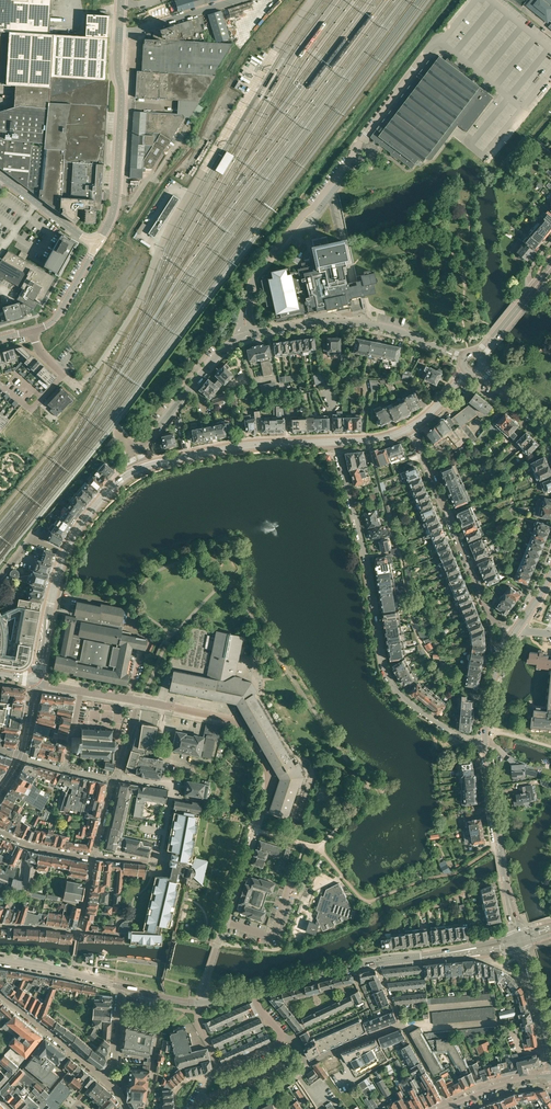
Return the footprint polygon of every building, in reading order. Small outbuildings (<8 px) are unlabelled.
[(21,85),(20,105),(0,111),(0,166),(75,223),(79,217),(77,215),(77,207),(85,207),(84,221),(96,222),(97,208),(101,209),(101,199),(104,199),(105,199),(106,198),(107,197),(107,193),(107,192),(107,191),(106,191),(106,190),(105,190),(102,190),(108,80),(106,80),(108,37),(110,15),(87,14),(86,36),(49,34),(51,0),(0,0),(0,84),(21,85)] [(187,0),(177,0),(175,1),(179,12),(190,8),(187,0)] [(550,0),(531,0),(527,5),(548,23),(549,20),(550,22),(550,0)] [(170,14),(167,3),(159,6),(149,11),(152,20),(170,14)] [(221,10),(208,14),(217,42),(229,38),(224,20),(221,10)] [(258,10),(254,17),(258,20),(262,13),(258,10)] [(192,19),(175,25),(180,40),(185,41),(184,37),(192,35),(190,29),(195,28),(192,19)] [(154,31),(153,39),(180,40),(175,25),(154,31)] [(178,100),(200,101),(217,75),(213,75),(233,43),(185,41),(180,40),(153,39),(147,38),(147,39),(144,38),(142,66),(142,71),(138,71),(138,72),(136,97),(178,100)] [(435,59),(432,57),(371,137),(376,141),(391,152),(391,154),(397,159),(400,158),(412,168),(419,159),(423,162),(426,158),(430,160),(433,159),(458,125),(467,132),(494,97),(480,87),(459,71),(462,67),(448,57),(446,60),(439,55),(435,59)] [(239,82),(237,87),(246,91),(248,86),(239,82)] [(138,178),(143,178),(143,177),(143,171),(145,171),(145,168),(148,168),(152,168),(159,157),(161,154),(168,142),(184,117),(182,114),(178,114),(134,111),(134,115),(133,132),(133,135),(131,167),(130,172),(130,175),(130,178),(138,178)] [(544,144),(538,139),(533,145),(539,150),(544,144)] [(220,172),(222,174),(234,155),(231,154),(227,151),(215,170),(220,172)] [(179,199),(173,196),(149,234),(155,237),(179,199)] [(540,224),(550,232),(550,231),(550,223),(545,218),(540,224)] [(540,224),(536,229),(546,237),(550,232),(540,224)] [(531,233),(530,234),(541,243),(546,237),(536,229),(533,227),(529,232),(531,233)] [(261,275),(261,276),(262,279),(261,280),(267,306),(273,304),(275,314),(280,313),(281,317),(307,311),(307,313),(308,314),(314,313),(321,311),(322,310),(326,309),(326,310),(336,308),(337,309),(342,308),(343,307),(343,305),(346,304),(348,305),(350,305),(351,304),(350,298),(360,296),(361,296),(362,297),(363,297),(364,296),(364,295),(375,293),(373,283),(377,282),(378,281),(377,278),(376,277),(375,277),(374,272),(371,273),(370,270),(369,270),(364,271),(364,272),(364,274),(356,276),(357,281),(346,283),(346,282),(344,272),(347,271),(345,260),(347,259),(341,233),(336,234),(328,236),(324,237),(311,240),(317,265),(312,266),(311,261),(301,263),(302,268),(297,269),(297,270),(290,272),(289,267),(286,268),(271,271),(267,272),(268,274),(261,275)] [(62,234),(45,265),(59,273),(75,245),(69,242),(71,239),(62,234)] [(524,241),(525,242),(535,250),(541,243),(530,234),(528,237),(527,237),(524,241)] [(535,250),(525,242),(521,248),(519,247),(516,250),(518,251),(518,252),(520,254),(519,256),(523,259),(525,258),(527,260),(535,250)] [(9,250),(2,260),(0,263),(0,280),(2,281),(4,277),(21,287),(24,288),(18,299),(24,303),(33,307),(36,309),(40,302),(41,301),(42,302),(56,277),(28,261),(25,259),(19,256),(9,250)] [(22,251),(19,256),(25,259),(28,255),(22,251)] [(24,303),(20,304),(20,302),(3,307),(3,312),(0,313),(0,315),(2,314),(1,322),(24,315),(23,313),(25,313),(31,311),(33,307),(24,303)] [(332,354),(335,354),(335,355),(336,356),(337,356),(338,356),(339,355),(339,354),(341,354),(341,361),(344,361),(345,349),(340,349),(340,338),(327,338),(327,344),(324,344),(324,350),(328,350),(328,354),(329,355),(330,355),(331,355),(332,355),(332,354)] [(367,357),(371,341),(356,338),(355,343),(354,347),(353,352),(368,355),(367,357)] [(301,339),(295,340),(296,351),(299,351),(299,355),(303,355),(302,350),(301,339)] [(295,340),(288,341),(289,354),(296,353),(296,351),(295,340)] [(288,341),(281,342),(282,356),(289,355),(289,354),(288,341)] [(371,341),(367,357),(374,358),(374,356),(383,358),(382,361),(386,344),(371,341)] [(282,356),(281,342),(274,342),(275,356),(282,356)] [(253,348),(247,349),(249,360),(255,359),(255,360),(260,359),(263,376),(273,374),(270,360),(272,360),(268,345),(263,346),(262,344),(252,346),(253,348)] [(386,344),(382,361),(388,362),(387,364),(392,365),(392,363),(391,363),(394,346),(386,344)] [(22,346),(15,348),(27,359),(31,355),(22,346)] [(392,363),(392,365),(395,366),(397,366),(400,365),(400,362),(399,359),(397,359),(400,347),(394,346),(391,363),(392,363)] [(14,348),(8,350),(12,362),(17,360),(14,348)] [(8,350),(3,351),(3,352),(6,363),(12,362),(8,350)] [(352,360),(354,352),(346,351),(345,358),(349,359),(352,360)] [(27,359),(24,362),(28,366),(35,358),(31,355),(27,359)] [(28,366),(27,368),(31,371),(32,372),(33,370),(40,362),(35,358),(28,366)] [(40,362),(33,370),(37,374),(44,366),(40,362)] [(226,363),(215,375),(224,384),(233,375),(227,369),(229,367),(226,363)] [(37,374),(35,375),(40,379),(48,370),(44,366),(37,374)] [(436,384),(441,373),(441,370),(439,368),(436,370),(430,367),(430,368),(426,366),(424,370),(425,371),(422,377),(425,378),(424,379),(436,384)] [(48,370),(40,379),(44,383),(52,373),(48,370)] [(52,373),(44,383),(48,387),(57,377),(52,373)] [(323,378),(318,373),(314,376),(315,383),(323,378)] [(208,379),(204,384),(214,393),(222,384),(218,380),(214,384),(208,379)] [(372,392),(381,388),(377,380),(369,379),(372,392)] [(214,393),(204,384),(199,390),(210,398),(212,396),(213,397),(216,394),(214,393)] [(61,390),(48,404),(53,408),(50,410),(55,406),(54,405),(56,403),(57,403),(62,398),(61,396),(66,390),(63,387),(62,387),(61,387),(61,388),(60,388),(60,389),(61,389),(61,390)] [(402,396),(403,398),(409,412),(410,411),(421,406),(412,388),(410,390),(411,392),(412,391),(413,393),(408,396),(407,393),(402,396)] [(55,406),(50,410),(57,416),(73,398),(69,394),(70,393),(66,390),(61,396),(62,398),(57,403),(56,403),(54,405),(55,406)] [(470,401),(472,402),(487,414),(493,406),(476,393),(470,401)] [(220,395),(220,397),(212,400),(214,406),(227,401),(225,395),(224,396),(224,394),(220,395)] [(397,401),(395,402),(402,417),(409,414),(409,412),(403,398),(400,399),(400,397),(396,399),(397,401)] [(191,407),(196,402),(191,398),(187,403),(191,407)] [(393,405),(388,408),(393,419),(393,420),(395,420),(402,417),(395,402),(392,403),(393,405)] [(487,414),(472,402),(451,418),(450,417),(445,420),(444,419),(442,418),(440,420),(440,423),(436,426),(449,444),(454,450),(469,437),(473,443),(477,438),(466,424),(478,415),(481,419),(487,414)] [(337,411),(337,414),(333,414),(333,424),(332,424),(332,432),(344,431),(344,423),(343,423),(343,417),(342,404),(339,404),(339,411),(337,411)] [(282,406),(276,406),(277,431),(285,431),(284,419),(282,406)] [(381,424),(381,425),(393,419),(388,408),(386,406),(381,408),(380,406),(374,409),(375,411),(379,420),(376,421),(377,423),(378,426),(381,424)] [(351,409),(351,415),(352,430),(361,430),(360,415),(355,415),(355,409),(351,409)] [(255,433),(257,430),(262,430),(262,432),(262,417),(261,415),(260,415),(259,411),(254,411),(254,418),(250,418),(249,415),(244,416),(246,432),(250,431),(253,433),(255,433)] [(494,424),(502,431),(513,419),(506,413),(501,419),(499,418),(494,424)] [(327,415),(320,415),(321,430),(322,431),(325,431),(326,430),(329,430),(329,417),(327,418),(327,415)] [(347,417),(343,417),(343,423),(344,423),(344,431),(352,430),(351,415),(347,415),(347,417)] [(299,431),(299,416),(291,417),(291,419),(290,419),(291,431),(292,432),(295,432),(296,431),(298,431),(299,431)] [(3,417),(0,422),(0,428),(1,429),(8,421),(3,417)] [(24,424),(33,431),(38,424),(29,417),(24,424)] [(513,419),(502,431),(508,437),(510,435),(514,438),(518,434),(514,431),(519,425),(513,419)] [(201,423),(202,425),(205,440),(205,439),(205,440),(206,441),(208,441),(209,439),(217,437),(215,425),(208,427),(207,420),(203,421),(203,422),(201,423)] [(215,425),(217,437),(228,435),(230,433),(228,423),(225,423),(225,421),(215,423),(215,425)] [(191,427),(192,430),(193,436),(190,438),(191,441),(194,442),(205,440),(202,425),(191,427)] [(444,448),(449,444),(436,426),(427,432),(427,435),(430,438),(437,447),(441,444),(444,448)] [(19,432),(16,435),(22,440),(25,436),(19,432)] [(516,444),(521,450),(533,438),(527,432),(517,441),(518,442),(516,444)] [(164,448),(176,445),(173,433),(162,436),(163,442),(160,444),(161,447),(164,448)] [(533,438),(521,450),(526,455),(529,453),(529,454),(539,444),(533,438)] [(401,443),(387,448),(391,461),(405,456),(401,443)] [(391,461),(387,448),(386,448),(381,450),(379,450),(378,449),(374,450),(379,466),(385,464),(386,464),(387,466),(392,464),(391,461)] [(364,451),(355,452),(359,467),(364,466),(365,469),(368,468),(368,465),(367,465),(364,451)] [(350,470),(351,470),(359,467),(355,452),(346,453),(350,470)] [(432,465),(438,462),(435,456),(430,459),(432,465)] [(530,465),(534,472),(549,465),(545,457),(532,463),(532,464),(530,465)] [(104,462),(98,470),(108,479),(115,471),(104,462)] [(446,481),(458,475),(460,474),(455,464),(441,470),(446,481)] [(534,472),(537,480),(540,479),(540,480),(550,474),(550,470),(549,465),(534,472)] [(359,467),(351,470),(356,485),(371,481),(370,476),(367,476),(365,469),(364,466),(359,467)] [(421,477),(417,468),(415,467),(411,469),(401,473),(403,478),(404,478),(405,481),(404,482),(404,483),(409,481),(421,477)] [(93,471),(91,474),(103,485),(108,479),(98,470),(98,471),(95,473),(93,471)] [(89,481),(87,483),(97,492),(103,485),(91,474),(91,475),(87,479),(89,481)] [(458,475),(446,481),(444,481),(446,486),(447,485),(449,488),(463,482),(461,478),(459,478),(458,475)] [(421,477),(409,481),(411,484),(409,485),(411,490),(424,485),(421,477)] [(541,483),(543,487),(543,488),(544,492),(547,491),(550,489),(550,479),(544,482),(541,483)] [(82,488),(82,489),(93,497),(97,492),(87,483),(85,482),(81,487),(82,488)] [(463,482),(449,488),(450,491),(449,492),(451,496),(452,496),(466,490),(463,482)] [(424,485),(411,490),(414,497),(427,492),(424,485)] [(82,489),(77,495),(87,504),(93,497),(82,489)] [(466,490),(452,496),(456,506),(471,500),(470,500),(471,499),(471,498),(471,497),(470,496),(469,496),(466,490)] [(427,492),(414,497),(417,504),(430,499),(427,492)] [(71,502),(81,511),(87,504),(77,495),(76,495),(74,498),(72,497),(70,501),(71,502)] [(541,506),(550,508),(550,495),(545,496),(545,497),(544,500),(542,500),(541,506)] [(430,499),(417,504),(420,511),(421,511),(433,506),(430,499)] [(71,502),(66,510),(76,517),(77,515),(81,511),(71,502)] [(433,506),(421,511),(423,515),(420,516),(422,520),(423,520),(437,514),(433,506)] [(458,514),(460,520),(475,513),(472,506),(470,507),(458,512),(458,514)] [(541,507),(536,506),(534,515),(550,518),(550,508),(541,506),(541,507)] [(66,510),(61,517),(71,524),(76,517),(66,510)] [(365,513),(367,521),(380,517),(378,510),(365,513)] [(475,513),(460,520),(463,527),(478,520),(475,513)] [(437,514),(423,520),(425,523),(424,523),(425,527),(428,525),(428,526),(440,521),(437,514)] [(57,518),(54,523),(67,531),(71,525),(71,524),(61,517),(59,520),(57,518)] [(380,517),(367,521),(369,528),(381,525),(380,517)] [(478,520),(463,527),(466,533),(481,527),(478,520)] [(425,531),(427,535),(442,528),(440,521),(428,526),(427,527),(428,530),(425,531)] [(535,528),(549,534),(550,528),(550,526),(538,521),(536,521),(533,527),(535,528)] [(53,529),(51,532),(63,539),(67,531),(54,523),(51,528),(53,529)] [(385,526),(383,526),(371,529),(371,530),(369,531),(368,531),(369,534),(370,534),(371,539),(390,535),(390,533),(391,533),(388,527),(386,528),(385,526)] [(481,527),(466,533),(469,541),(484,534),(481,527)] [(442,528),(427,535),(423,536),(424,539),(431,536),(433,541),(446,536),(442,528)] [(535,528),(532,535),(546,541),(549,534),(535,528)] [(59,546),(63,539),(51,532),(49,530),(46,535),(42,533),(40,536),(59,546)] [(532,535),(529,543),(543,548),(546,541),(532,535)] [(446,536),(433,541),(435,548),(448,543),(446,536)] [(470,544),(474,552),(488,546),(485,540),(483,541),(482,539),(470,544)] [(382,551),(391,549),(389,540),(380,542),(381,547),(380,547),(381,551),(382,550),(382,551)] [(448,543),(435,548),(436,548),(439,555),(451,550),(448,543)] [(529,543),(526,550),(540,555),(543,548),(529,543)] [(488,546),(474,552),(477,559),(489,554),(488,553),(490,552),(488,546)] [(35,552),(39,553),(42,554),(40,560),(52,564),(55,554),(41,548),(37,547),(35,552)] [(451,550),(439,555),(438,555),(441,563),(454,557),(451,550)] [(526,550),(523,557),(537,562),(540,555),(526,550)] [(406,560),(411,558),(408,551),(403,553),(406,560)] [(375,560),(376,565),(391,563),(392,562),(392,561),(393,561),(392,559),(391,556),(389,556),(389,555),(386,555),(387,558),(385,557),(377,558),(375,560)] [(454,557),(441,563),(439,563),(442,570),(457,564),(454,557)] [(523,557),(521,564),(534,569),(537,562),(523,557)] [(479,563),(482,570),(495,565),(493,560),(491,561),(490,558),(479,563)] [(33,571),(48,575),(52,564),(40,560),(38,560),(37,566),(36,565),(35,568),(35,571),(33,571)] [(391,563),(376,565),(377,573),(392,570),(391,563)] [(457,564),(442,570),(444,570),(447,577),(460,571),(457,564)] [(521,564),(518,571),(531,576),(534,569),(521,564)] [(495,565),(482,570),(485,578),(498,572),(497,570),(495,565)] [(27,582),(28,579),(31,580),(30,583),(29,584),(45,587),(48,575),(33,571),(32,575),(30,574),(19,576),(19,575),(19,574),(19,573),(19,572),(18,571),(17,570),(16,569),(15,569),(14,569),(12,570),(11,570),(11,571),(10,572),(10,573),(10,575),(10,576),(11,577),(12,578),(13,578),(27,582)] [(392,570),(377,573),(379,580),(394,578),(392,570)] [(460,571),(447,577),(450,585),(464,579),(460,571)] [(531,576),(518,571),(515,578),(528,584),(531,576)] [(498,572),(485,578),(487,583),(489,584),(501,579),(498,572)] [(394,578),(379,580),(380,588),(395,586),(394,578)] [(464,579),(450,585),(454,593),(467,587),(464,579)] [(29,584),(28,592),(43,595),(43,594),(45,587),(29,584)] [(395,586),(380,588),(381,595),(396,593),(395,586)] [(510,586),(505,593),(516,601),(521,594),(522,593),(521,591),(520,590),(518,590),(517,591),(510,586)] [(467,587),(454,593),(457,600),(470,594),(467,587)] [(28,592),(27,599),(28,599),(28,600),(42,602),(43,595),(28,592)] [(396,593),(381,595),(382,603),(397,601),(396,593)] [(502,595),(499,598),(500,599),(512,608),(512,607),(514,607),(515,605),(514,604),(516,601),(505,593),(503,595),(502,595)] [(470,594),(457,600),(455,600),(457,607),(460,606),(473,601),(470,594)] [(4,667),(15,668),(17,669),(19,669),(20,669),(22,668),(23,668),(24,668),(25,667),(26,666),(27,665),(28,665),(29,664),(29,663),(30,662),(30,661),(31,661),(31,660),(31,659),(32,658),(32,655),(35,636),(38,619),(42,602),(28,600),(19,598),(17,606),(1,614),(0,611),(0,666),(4,667)] [(512,608),(500,599),(495,606),(503,611),(502,612),(502,614),(504,615),(506,615),(506,614),(507,614),(512,608)] [(75,613),(75,614),(74,617),(66,615),(64,621),(67,622),(60,656),(57,655),(54,668),(63,669),(69,670),(69,671),(74,672),(74,674),(101,679),(126,684),(127,679),(130,678),(130,675),(128,674),(127,673),(132,646),(145,649),(147,639),(130,636),(131,633),(122,631),(123,626),(120,626),(121,623),(122,623),(125,608),(101,604),(101,606),(77,601),(76,609),(71,608),(71,612),(75,613)] [(397,601),(382,603),(384,611),(385,610),(385,611),(396,609),(398,608),(397,601)] [(473,601),(460,606),(462,613),(476,608),(473,601)] [(476,608),(462,613),(465,620),(478,615),(476,608)] [(384,614),(385,621),(400,618),(398,611),(396,611),(384,613),(384,614)] [(478,615),(465,620),(468,627),(481,622),(478,615)] [(400,618),(385,621),(386,629),(401,626),(400,618)] [(481,622),(468,627),(471,634),(484,628),(481,622)] [(401,626),(386,629),(387,636),(402,634),(401,626)] [(470,634),(471,639),(485,637),(484,628),(471,634),(470,634)] [(425,629),(421,631),(418,632),(420,637),(422,637),(427,635),(425,629)] [(170,690),(213,699),(213,697),(218,698),(224,699),(223,700),(235,702),(235,701),(237,702),(238,702),(236,703),(274,768),(275,767),(279,775),(280,774),(282,779),(282,780),(280,779),(269,811),(280,814),(279,815),(288,818),(299,785),(301,785),(304,775),(300,771),(302,770),(298,763),(294,765),(257,700),(254,695),(258,692),(251,682),(242,680),(242,678),(235,677),(240,656),(244,657),(246,648),(242,647),(244,637),(217,631),(215,641),(210,640),(208,649),(213,650),(207,677),(174,670),(172,681),(171,681),(170,690)] [(402,634),(387,636),(389,644),(404,641),(402,634)] [(485,637),(471,639),(471,644),(472,644),(486,646),(485,637)] [(404,641),(389,644),(390,651),(405,649),(404,641)] [(159,643),(151,661),(153,662),(159,647),(166,653),(160,667),(161,668),(168,650),(159,643)] [(472,644),(471,651),(485,654),(486,646),(472,644)] [(405,649),(390,651),(391,656),(389,656),(390,660),(391,660),(401,658),(401,657),(404,657),(403,654),(406,653),(405,649)] [(548,658),(549,655),(547,655),(547,653),(544,653),(544,651),(542,651),(542,650),(539,649),(539,652),(530,651),(530,658),(528,657),(527,662),(537,663),(537,668),(541,669),(541,667),(549,668),(549,667),(550,668),(550,659),(548,658)] [(469,659),(483,662),(485,654),(471,651),(470,654),(469,654),(468,659),(469,659)] [(396,673),(409,665),(405,659),(403,660),(394,666),(395,668),(394,669),(396,673)] [(469,659),(468,667),(482,669),(483,662),(469,659)] [(409,665),(396,673),(398,675),(400,678),(400,679),(413,672),(409,665)] [(482,669),(468,667),(470,667),(469,674),(481,676),(482,669)] [(413,672),(400,679),(402,683),(403,683),(405,685),(410,682),(411,682),(417,679),(413,672)] [(468,675),(467,680),(466,685),(473,686),(474,688),(477,689),(479,687),(481,676),(469,674),(469,675),(466,674),(466,675),(468,675)] [(414,695),(417,696),(424,688),(418,683),(417,684),(416,684),(413,688),(414,688),(411,692),(411,693),(414,695)] [(14,687),(8,686),(7,700),(6,701),(11,701),(11,698),(13,698),(13,695),(14,687)] [(424,688),(417,696),(417,697),(418,696),(423,700),(430,690),(425,686),(424,688)] [(549,708),(533,706),(531,728),(550,730),(550,686),(549,708)] [(13,695),(25,696),(26,689),(14,687),(13,695)] [(430,690),(423,700),(428,704),(436,694),(430,690)] [(55,704),(55,703),(56,695),(49,694),(42,693),(40,702),(47,703),(55,704)] [(436,694),(428,704),(433,708),(441,699),(436,694)] [(24,703),(25,696),(13,695),(13,698),(11,698),(11,701),(24,703)] [(64,697),(56,695),(55,703),(55,704),(58,705),(58,707),(73,711),(76,698),(64,697)] [(458,707),(460,707),(474,709),(474,700),(471,700),(471,699),(470,698),(467,698),(467,696),(462,695),(461,703),(459,703),(458,707)] [(441,699),(433,708),(436,710),(435,711),(438,713),(439,713),(442,709),(443,710),(446,706),(445,705),(447,703),(441,699)] [(20,728),(24,703),(12,702),(11,702),(8,702),(7,702),(0,702),(0,729),(2,729),(2,725),(8,726),(14,727),(20,728)] [(58,705),(55,704),(47,703),(40,702),(39,709),(47,711),(57,713),(58,707),(58,705)] [(71,718),(73,711),(58,707),(57,713),(57,715),(71,718)] [(460,707),(459,714),(474,716),(475,711),(474,711),(475,709),(474,709),(460,707)] [(57,715),(57,713),(47,711),(39,709),(37,715),(46,716),(56,719),(57,715)] [(459,714),(458,721),(474,723),(474,721),(474,716),(459,714)] [(55,723),(56,723),(60,724),(69,726),(71,718),(57,715),(56,719),(55,723)] [(37,718),(36,723),(54,727),(56,723),(55,723),(37,718)] [(474,723),(458,721),(457,721),(457,729),(459,729),(465,730),(465,731),(470,731),(472,730),(472,723),(474,723)] [(36,723),(34,732),(47,736),(52,737),(53,732),(56,733),(57,728),(54,728),(54,727),(36,723)] [(130,773),(144,775),(160,778),(161,771),(164,771),(164,767),(162,766),(163,759),(148,757),(149,754),(150,754),(151,752),(149,751),(150,749),(153,749),(157,726),(142,723),(141,729),(138,728),(133,746),(132,746),(131,748),(132,748),(132,750),(131,750),(125,771),(130,772),(130,773)] [(220,737),(222,727),(206,723),(204,737),(177,731),(176,732),(174,731),(170,748),(173,749),(182,751),(182,752),(191,754),(191,753),(200,755),(203,755),(203,756),(211,758),(215,740),(217,741),(218,737),(220,737)] [(5,732),(19,734),(20,728),(14,727),(8,726),(2,725),(1,731),(5,732)] [(82,738),(77,737),(72,737),(71,747),(78,748),(77,756),(80,756),(80,757),(81,757),(81,756),(87,756),(87,758),(88,758),(88,756),(93,757),(93,758),(94,758),(94,757),(98,757),(98,758),(99,758),(99,757),(104,757),(104,759),(104,763),(106,763),(105,765),(104,769),(109,770),(114,771),(115,764),(114,763),(115,751),(115,750),(117,748),(118,748),(119,747),(118,747),(118,744),(119,744),(119,743),(117,743),(115,741),(116,740),(116,739),(115,740),(112,740),(112,731),(114,730),(113,729),(112,730),(112,729),(106,728),(106,730),(101,730),(101,728),(95,728),(95,729),(89,729),(89,727),(88,727),(88,729),(83,729),(82,728),(81,728),(82,730),(82,738)] [(5,739),(17,741),(19,734),(5,732),(5,739)] [(34,732),(32,737),(36,738),(53,743),(55,738),(52,737),(52,738),(47,737),(47,736),(34,732)] [(68,736),(67,735),(56,733),(53,732),(52,737),(55,738),(67,741),(68,736)] [(36,738),(32,737),(31,744),(43,748),(49,749),(53,750),(55,743),(53,743),(36,738)] [(66,746),(67,741),(55,738),(53,743),(55,743),(66,746)] [(17,741),(5,739),(3,746),(15,748),(16,747),(17,741)] [(64,753),(66,746),(55,743),(53,750),(54,750),(57,751),(58,751),(64,753)] [(41,757),(43,748),(31,744),(29,754),(41,757)] [(13,758),(0,754),(0,762),(4,763),(9,765),(10,762),(13,758)] [(536,776),(538,771),(525,768),(525,764),(520,764),(520,763),(519,763),(518,762),(517,762),(516,762),(515,761),(512,759),(510,757),(508,760),(509,761),(510,762),(512,763),(511,765),(513,767),(514,770),(512,770),(513,777),(518,776),(518,775),(525,774),(525,773),(536,776)] [(459,766),(455,766),(456,770),(459,769),(474,767),(473,762),(471,760),(461,762),(458,762),(459,766)] [(25,764),(22,769),(34,775),(39,767),(27,763),(25,764)] [(44,768),(39,767),(34,775),(35,776),(39,779),(44,768)] [(459,769),(460,776),(475,774),(474,774),(474,767),(459,769)] [(49,770),(44,768),(39,779),(42,781),(43,781),(49,770)] [(33,780),(35,776),(34,775),(22,769),(18,775),(32,782),(35,785),(36,783),(34,781),(33,780)] [(55,771),(49,770),(43,781),(48,782),(48,784),(49,784),(50,781),(55,771)] [(54,787),(60,773),(55,771),(50,781),(49,784),(49,785),(54,787)] [(63,782),(67,775),(61,773),(58,781),(63,782)] [(475,774),(460,776),(462,776),(462,783),(477,781),(477,775),(475,774)] [(32,782),(18,775),(16,780),(39,793),(42,790),(35,785),(32,782)] [(63,782),(63,783),(63,784),(65,784),(63,788),(56,785),(55,786),(62,790),(56,811),(63,813),(65,806),(69,794),(67,794),(67,793),(66,793),(72,776),(69,775),(67,775),(63,782)] [(70,809),(73,810),(74,810),(75,809),(81,811),(79,817),(82,817),(84,811),(85,806),(85,804),(87,798),(84,797),(83,802),(79,801),(79,800),(76,800),(78,792),(76,792),(80,778),(72,776),(66,793),(67,793),(67,792),(67,790),(68,790),(69,787),(72,788),(70,793),(69,793),(69,794),(65,806),(69,807),(69,808),(70,809)] [(81,785),(80,788),(78,792),(76,800),(79,800),(80,796),(83,797),(84,789),(85,789),(87,779),(82,778),(81,785)] [(84,797),(87,798),(92,799),(95,789),(95,786),(97,781),(87,779),(85,789),(84,789),(83,797),(84,797)] [(542,784),(547,787),(550,783),(546,779),(541,779),(542,784)] [(44,796),(39,793),(16,780),(15,780),(11,786),(12,786),(45,804),(47,801),(50,794),(46,793),(44,796)] [(211,791),(211,790),(211,789),(210,788),(210,787),(209,786),(210,781),(203,780),(203,783),(187,780),(187,781),(186,781),(186,782),(185,784),(186,785),(187,785),(185,794),(202,797),(202,799),(208,800),(209,794),(210,793),(211,791)] [(106,791),(107,783),(97,781),(95,786),(95,789),(106,791)] [(477,781),(462,783),(463,789),(477,788),(478,786),(477,781)] [(140,841),(122,837),(132,793),(137,794),(139,785),(119,782),(115,797),(116,797),(110,826),(109,826),(104,849),(116,851),(116,849),(122,850),(122,851),(137,854),(149,857),(151,846),(150,846),(150,842),(140,840),(140,841)] [(139,785),(137,794),(133,818),(145,820),(146,818),(142,817),(144,803),(143,803),(144,799),(166,803),(168,794),(169,790),(139,785)] [(521,794),(517,794),(518,800),(514,801),(515,805),(524,804),(523,801),(534,799),(532,785),(520,787),(521,794)] [(37,807),(42,810),(43,808),(45,804),(12,786),(9,792),(21,798),(33,805),(37,807)] [(462,790),(463,796),(477,795),(476,789),(477,788),(463,789),(462,790)] [(92,799),(103,802),(106,791),(95,789),(92,799)] [(18,802),(21,798),(9,792),(5,797),(14,802),(17,804),(21,806),(22,804),(18,802)] [(477,795),(463,796),(462,797),(463,804),(466,804),(476,803),(478,801),(477,795)] [(15,803),(14,802),(5,797),(1,803),(12,809),(15,803)] [(85,804),(88,804),(99,807),(102,807),(103,802),(92,799),(87,798),(85,804)] [(175,800),(175,801),(174,807),(173,808),(176,808),(175,812),(174,812),(167,850),(176,851),(176,854),(172,853),(171,857),(172,857),(172,859),(171,859),(170,864),(168,877),(156,876),(143,928),(144,928),(144,930),(131,930),(129,930),(130,924),(132,924),(132,920),(128,920),(126,920),(123,921),(122,923),(120,924),(119,926),(119,929),(118,933),(128,934),(128,936),(131,936),(131,943),(162,945),(162,933),(160,933),(161,929),(169,931),(180,882),(179,882),(180,874),(183,875),(185,876),(186,876),(188,876),(189,877),(190,877),(190,876),(191,876),(192,876),(193,875),(193,874),(195,875),(194,876),(203,885),(204,885),(202,884),(208,860),(196,857),(196,856),(194,859),(192,859),(200,816),(199,816),(199,812),(200,812),(202,805),(200,805),(200,803),(193,802),(192,801),(193,800),(186,798),(185,802),(175,800)] [(1,803),(0,805),(0,811),(2,812),(6,814),(7,815),(8,814),(12,816),(15,811),(14,811),(13,813),(10,812),(12,809),(1,803)] [(17,804),(14,810),(14,811),(15,811),(19,813),(23,806),(21,806),(17,804)] [(84,812),(86,813),(87,813),(100,816),(102,807),(99,807),(88,804),(85,804),(85,806),(88,807),(88,808),(86,807),(84,812)] [(46,819),(50,811),(49,811),(45,809),(43,808),(42,810),(41,812),(43,813),(41,817),(46,819)] [(6,822),(9,823),(12,816),(8,814),(7,815),(6,814),(2,812),(0,811),(0,818),(6,822)] [(22,814),(19,813),(15,811),(12,816),(9,823),(6,829),(12,833),(19,820),(22,815),(22,814)] [(38,821),(40,816),(39,815),(37,813),(34,820),(32,824),(35,826),(38,821)] [(25,814),(24,816),(22,815),(19,820),(22,822),(20,827),(23,829),(19,836),(24,838),(30,825),(24,822),(28,816),(25,814)] [(97,827),(99,819),(88,818),(86,825),(84,825),(90,827),(90,825),(97,827)] [(467,821),(468,829),(483,826),(481,819),(477,819),(477,818),(473,819),(473,820),(467,821)] [(16,835),(20,827),(22,822),(19,820),(12,833),(16,835)] [(29,840),(35,828),(34,827),(31,826),(30,825),(24,838),(29,840)] [(96,833),(97,827),(90,825),(90,827),(84,825),(81,825),(79,831),(84,831),(89,832),(89,831),(96,833)] [(465,837),(469,837),(484,834),(483,826),(468,829),(469,833),(465,834),(465,837)] [(31,841),(36,842),(41,830),(36,829),(36,828),(35,828),(29,840),(31,841)] [(43,843),(50,845),(54,829),(49,828),(48,832),(47,832),(48,831),(47,831),(43,843)] [(50,845),(56,846),(58,841),(60,834),(53,833),(54,829),(50,845)] [(39,843),(43,843),(47,831),(41,830),(36,842),(39,843)] [(56,846),(63,848),(67,836),(60,834),(58,841),(56,846)] [(484,834),(469,837),(469,840),(470,840),(470,844),(472,845),(474,844),(475,846),(478,845),(479,844),(479,843),(485,842),(484,834)] [(63,848),(70,849),(72,842),(69,841),(70,837),(69,837),(70,835),(67,835),(67,836),(63,848)] [(10,842),(5,840),(1,850),(0,853),(0,854),(1,854),(3,851),(3,850),(6,851),(7,849),(10,842)] [(255,855),(252,864),(263,868),(263,867),(268,853),(278,856),(281,847),(260,840),(257,849),(256,848),(254,855),(255,855)] [(81,850),(87,851),(88,845),(87,845),(88,841),(87,844),(81,843),(80,846),(82,847),(81,850)] [(14,844),(10,842),(7,849),(6,851),(10,853),(11,851),(14,844)] [(81,843),(75,842),(72,842),(70,849),(73,849),(81,850),(82,847),(80,846),(81,843)] [(18,845),(14,844),(11,851),(10,853),(7,857),(11,858),(18,845)] [(11,858),(8,864),(7,865),(8,865),(5,872),(6,873),(12,872),(18,858),(19,856),(23,848),(18,845),(11,858)] [(18,858),(12,872),(15,873),(14,878),(19,879),(20,868),(28,850),(23,848),(19,856),(22,857),(21,859),(18,858)] [(38,853),(28,850),(20,868),(19,879),(22,880),(21,885),(19,892),(20,892),(21,892),(31,894),(31,892),(36,868),(38,853)] [(52,856),(38,853),(36,868),(50,870),(51,865),(52,856)] [(1,861),(8,864),(11,858),(7,857),(7,858),(6,860),(3,859),(4,857),(1,855),(1,854),(0,854),(0,861),(1,861)] [(71,859),(52,856),(51,865),(68,867),(68,868),(70,869),(71,859)] [(72,875),(80,876),(87,878),(87,877),(88,877),(88,873),(87,873),(89,863),(71,859),(70,869),(68,868),(68,874),(71,875),(70,875),(72,875)] [(106,867),(107,861),(106,861),(103,860),(96,860),(95,869),(101,870),(103,870),(105,870),(105,867),(106,867)] [(440,863),(442,867),(445,873),(452,872),(445,860),(440,863)] [(117,862),(112,861),(112,866),(112,869),(116,869),(117,870),(118,870),(123,870),(124,862),(117,862)] [(139,864),(131,863),(130,877),(132,878),(132,875),(137,875),(139,864)] [(148,865),(139,864),(137,875),(142,876),(142,879),(145,879),(146,876),(148,865)] [(2,883),(5,885),(7,886),(11,888),(19,892),(21,885),(22,880),(19,879),(14,878),(15,873),(12,872),(6,873),(1,873),(0,873),(0,881),(2,883)] [(171,939),(174,940),(188,876),(186,876),(171,939)] [(239,903),(238,907),(238,908),(237,908),(238,909),(238,910),(239,911),(240,911),(240,912),(248,914),(247,916),(253,917),(253,918),(255,918),(263,921),(263,920),(265,913),(266,912),(264,911),(265,908),(263,907),(263,906),(264,904),(266,897),(267,895),(267,894),(269,895),(270,891),(272,892),(273,891),(272,891),(275,884),(275,883),(260,878),(259,879),(252,877),(251,877),(250,877),(249,877),(248,877),(248,878),(247,878),(247,879),(246,883),(245,883),(243,890),(241,896),(239,903)] [(82,899),(84,893),(85,886),(84,886),(81,886),(82,883),(67,880),(66,887),(65,892),(63,899),(78,902),(79,898),(82,898),(82,899)] [(316,918),(317,919),(316,924),(309,921),(306,931),(316,935),(318,928),(322,929),(323,931),(331,927),(334,928),(335,925),(350,917),(353,918),(355,911),(352,910),(339,883),(326,889),(324,896),(321,895),(318,902),(316,910),(319,911),(316,918)] [(7,886),(5,885),(4,888),(1,895),(2,896),(6,897),(11,888),(7,886)] [(98,885),(97,889),(97,893),(102,893),(103,893),(105,894),(105,892),(105,886),(104,885),(99,885),(98,885)] [(481,889),(482,895),(496,893),(494,886),(481,889)] [(90,892),(88,901),(100,903),(102,893),(97,893),(90,892)] [(114,893),(113,904),(120,904),(121,894),(116,893),(114,893)] [(496,893),(482,895),(484,903),(497,900),(496,893)] [(497,900),(484,903),(485,909),(499,907),(497,900)] [(22,910),(18,922),(24,923),(27,909),(29,902),(25,901),(22,910)] [(40,921),(39,923),(46,924),(49,912),(49,910),(46,909),(47,905),(44,904),(43,908),(42,912),(42,915),(41,918),(40,921)] [(104,912),(104,914),(110,915),(111,913),(112,913),(112,906),(105,905),(104,912)] [(7,908),(6,907),(0,921),(5,921),(10,909),(7,908)] [(24,923),(39,923),(40,921),(41,918),(42,915),(42,912),(39,912),(36,911),(37,907),(34,907),(33,910),(28,909),(27,909),(24,923)] [(499,907),(485,909),(487,916),(500,913),(499,907)] [(5,921),(9,922),(13,910),(10,909),(5,921)] [(13,922),(18,922),(22,910),(18,909),(17,912),(15,917),(13,922)] [(51,924),(53,918),(54,913),(54,912),(52,912),(52,910),(49,910),(49,912),(46,924),(50,924),(51,924)] [(78,919),(80,912),(71,910),(70,914),(71,915),(70,917),(78,919)] [(500,913),(487,916),(488,923),(502,920),(501,918),(500,913)] [(76,928),(78,919),(70,917),(68,926),(69,927),(76,928)] [(98,926),(95,925),(94,925),(94,924),(91,923),(91,919),(84,918),(82,929),(86,929),(89,930),(90,925),(91,925),(91,930),(98,930),(98,926)] [(460,923),(453,924),(455,940),(462,939),(460,924),(460,923)] [(467,923),(460,924),(462,939),(469,938),(467,923)] [(453,924),(446,925),(448,940),(455,939),(455,940),(453,924)] [(446,925),(439,926),(441,941),(448,941),(448,940),(446,925)] [(441,941),(439,926),(435,926),(435,927),(432,927),(432,929),(433,942),(441,941)] [(22,928),(14,928),(14,938),(21,938),(20,939),(27,939),(27,938),(33,938),(33,929),(22,928)] [(427,928),(420,929),(421,944),(429,943),(429,940),(430,940),(430,934),(428,934),(428,930),(427,930),(427,928)] [(41,929),(33,929),(33,938),(40,939),(40,940),(46,940),(46,939),(52,940),(54,930),(47,929),(47,930),(41,929)] [(420,929),(413,930),(415,945),(421,944),(420,929)] [(61,931),(54,930),(52,940),(59,941),(59,942),(65,943),(66,942),(72,943),(73,933),(66,932),(61,931)] [(406,931),(406,932),(408,946),(415,945),(413,930),(406,931)] [(393,948),(392,934),(391,932),(385,933),(385,936),(382,937),(382,939),(384,949),(393,948)] [(406,932),(399,933),(401,947),(408,946),(406,932)] [(81,933),(80,942),(87,942),(88,934),(81,933)] [(399,933),(392,934),(393,948),(401,947),(399,933)] [(174,940),(171,939),(165,967),(167,967),(167,968),(168,968),(169,968),(170,968),(170,967),(170,966),(175,942),(176,942),(176,941),(176,940),(175,940),(175,939),(174,939),(174,940)] [(88,953),(84,953),(84,956),(83,961),(88,961),(88,958),(93,958),(93,953),(88,952),(88,953)] [(458,962),(451,962),(453,976),(460,975),(458,961),(458,962)] [(488,964),(482,961),(483,977),(489,977),(489,980),(490,979),(489,964),(488,964)] [(431,964),(432,978),(439,977),(439,975),(438,963),(431,964)] [(445,963),(438,963),(439,975),(446,975),(445,963)] [(431,964),(424,965),(425,973),(425,977),(426,977),(426,978),(432,978),(431,964)] [(390,968),(383,969),(386,977),(391,976),(390,968)] [(0,969),(0,970),(0,975),(5,977),(6,975),(8,970),(0,969)] [(376,970),(370,971),(371,977),(372,980),(379,977),(376,970)] [(501,970),(499,981),(502,983),(503,983),(505,978),(509,974),(502,970),(501,970)] [(16,971),(15,971),(14,977),(6,975),(5,977),(5,979),(6,981),(1,987),(1,988),(6,993),(14,985),(15,984),(14,984),(15,981),(17,977),(15,977),(16,971)] [(16,985),(15,984),(14,985),(18,986),(23,973),(22,972),(16,971),(15,977),(17,977),(15,981),(18,982),(18,984),(17,983),(16,985)] [(370,971),(358,973),(360,982),(365,982),(364,980),(366,980),(366,978),(371,977),(370,971)] [(35,975),(23,973),(18,986),(22,988),(25,982),(28,983),(28,984),(25,990),(28,992),(29,990),(30,988),(32,988),(33,984),(31,984),(32,983),(31,983),(35,975)] [(351,974),(342,976),(345,983),(355,982),(354,976),(351,974)] [(505,978),(503,983),(504,984),(506,982),(507,982),(504,985),(505,985),(503,987),(504,988),(507,984),(508,985),(509,984),(508,984),(514,978),(513,977),(509,974),(505,978)] [(48,977),(36,975),(35,975),(31,983),(32,983),(31,984),(33,984),(37,985),(43,988),(48,977)] [(342,976),(334,978),(336,986),(345,983),(342,976)] [(53,978),(48,977),(43,988),(48,990),(50,986),(53,978)] [(372,980),(370,981),(372,986),(381,982),(379,977),(372,980)] [(50,986),(56,988),(57,988),(58,988),(57,985),(58,979),(53,978),(50,986)] [(508,984),(509,984),(510,985),(506,990),(507,991),(508,990),(510,988),(517,982),(517,981),(514,978),(508,984)] [(328,980),(320,982),(322,990),(330,988),(328,980)] [(77,995),(78,991),(79,992),(80,992),(82,984),(81,984),(80,984),(77,983),(74,982),(72,990),(72,992),(74,992),(73,994),(74,994),(74,995),(76,995),(77,995)] [(306,986),(308,994),(312,993),(314,993),(318,992),(322,990),(320,982),(319,982),(315,983),(312,984),(310,985),(306,986)] [(381,982),(372,986),(375,991),(377,990),(377,991),(384,988),(381,982)] [(388,983),(391,990),(397,990),(396,982),(388,983)] [(517,982),(510,988),(513,992),(521,986),(517,982)] [(90,994),(95,994),(96,987),(90,985),(82,984),(80,992),(90,994)] [(18,986),(14,985),(6,993),(11,998),(16,990),(17,991),(18,986)] [(37,985),(32,995),(26,1008),(32,1012),(41,993),(43,988),(37,985)] [(11,998),(19,1003),(20,1000),(20,998),(19,997),(21,993),(23,995),(25,990),(22,988),(18,986),(17,991),(16,990),(11,998)] [(56,988),(50,986),(48,990),(45,998),(51,1000),(56,988)] [(306,986),(297,989),(299,996),(308,994),(306,986)] [(521,986),(513,992),(515,994),(516,993),(517,994),(515,995),(525,993),(521,986)] [(377,991),(374,992),(377,997),(386,993),(384,988),(377,991)] [(291,990),(294,998),(299,997),(299,996),(297,989),(291,990)] [(20,1000),(19,1003),(26,1008),(32,995),(28,992),(25,990),(23,995),(21,993),(19,997),(20,998),(20,1000)] [(291,990),(283,993),(285,1000),(293,998),(294,998),(291,990)] [(352,996),(354,1002),(355,1001),(357,1004),(364,1001),(358,990),(352,994),(352,996)] [(41,1000),(43,994),(41,993),(32,1012),(37,1017),(41,1009),(44,1001),(41,1000)] [(274,1003),(285,1000),(283,993),(272,996),(271,999),(272,1001),(273,1002),(274,1003)] [(386,993),(377,997),(379,1002),(388,998),(386,993)] [(343,999),(347,1006),(355,1002),(354,1002),(352,996),(351,995),(344,999),(343,999)] [(45,998),(44,1001),(41,1009),(47,1011),(51,1000),(45,998)] [(388,998),(379,1002),(381,1007),(382,1006),(385,1005),(389,1004),(390,1003),(388,998)] [(335,1003),(339,1010),(347,1006),(343,999),(335,1003)] [(284,1003),(285,1000),(274,1003),(278,1008),(285,1016),(291,1011),(284,1003)] [(247,1004),(253,1017),(258,1014),(252,1001),(247,1004)] [(335,1003),(327,1007),(330,1014),(339,1010),(335,1003)] [(0,1007),(0,1020),(4,1016),(4,1015),(9,1009),(4,1004),(0,1007)] [(253,1017),(247,1004),(242,1006),(245,1014),(248,1012),(251,1018),(253,1017)] [(102,1019),(111,1020),(112,1008),(111,1008),(112,1007),(94,1006),(93,1018),(92,1025),(98,1026),(101,1026),(102,1019)] [(245,1014),(242,1006),(237,1009),(242,1020),(244,1019),(242,1015),(245,1014)] [(508,1017),(518,1014),(530,1012),(529,1006),(525,1007),(526,1008),(524,1008),(524,1009),(522,1010),(521,1010),(517,1011),(517,1009),(515,1010),(514,1008),(499,1012),(501,1018),(508,1017)] [(327,1007),(319,1010),(322,1017),(330,1014),(327,1007)] [(4,1015),(4,1016),(8,1019),(14,1013),(9,1009),(4,1015)] [(47,1011),(41,1009),(37,1017),(42,1021),(45,1023),(48,1015),(46,1013),(47,1011)] [(242,1020),(237,1009),(231,1011),(235,1018),(238,1017),(239,1021),(242,1020)] [(311,1014),(311,1015),(314,1021),(322,1017),(319,1010),(311,1014)] [(235,1018),(231,1011),(226,1014),(231,1025),(233,1024),(232,1020),(235,1018)] [(288,1020),(294,1015),(291,1011),(285,1016),(288,1020)] [(391,1012),(389,1013),(392,1023),(396,1022),(397,1020),(397,1019),(394,1011),(393,1011),(391,1012)] [(8,1019),(2,1026),(14,1035),(7,1045),(11,1047),(26,1057),(43,1036),(14,1013),(8,1019)] [(386,1014),(384,1015),(388,1025),(392,1023),(389,1013),(386,1014)] [(231,1025),(226,1014),(221,1016),(224,1023),(227,1022),(229,1026),(231,1025)] [(50,1016),(48,1015),(45,1023),(46,1023),(53,1029),(57,1021),(52,1017),(51,1017),(50,1016)] [(305,1028),(294,1015),(288,1020),(297,1032),(305,1028)] [(307,1030),(300,1035),(305,1043),(307,1047),(304,1048),(310,1059),(321,1053),(321,1052),(322,1052),(321,1051),(323,1051),(324,1051),(324,1050),(327,1049),(328,1049),(335,1046),(343,1042),(350,1039),(358,1036),(366,1032),(364,1028),(362,1024),(363,1023),(361,1019),(360,1020),(358,1015),(311,1036),(307,1031),(308,1031),(307,1030)] [(314,1021),(311,1015),(303,1018),(306,1025),(314,1021)] [(381,1016),(379,1016),(383,1027),(388,1025),(384,1015),(381,1016)] [(224,1023),(221,1016),(215,1018),(220,1029),(223,1028),(221,1025),(224,1023)] [(376,1017),(374,1018),(378,1028),(383,1027),(379,1016),(376,1017)] [(521,1026),(526,1025),(533,1023),(532,1017),(523,1019),(524,1022),(520,1022),(521,1026)] [(220,1029),(215,1018),(210,1021),(213,1028),(216,1027),(218,1030),(220,1029)] [(263,1025),(260,1018),(254,1020),(259,1031),(262,1030),(260,1027),(263,1025)] [(371,1019),(369,1020),(373,1030),(378,1028),(374,1018),(371,1019)] [(369,1019),(363,1020),(364,1022),(367,1030),(367,1032),(368,1032),(369,1032),(373,1030),(369,1020),(369,1019)] [(210,1021),(210,1020),(204,1023),(208,1030),(211,1029),(213,1033),(215,1031),(213,1028),(210,1021)] [(259,1031),(254,1020),(249,1023),(252,1030),(256,1029),(257,1032),(259,1031)] [(56,1031),(61,1035),(66,1027),(57,1021),(53,1029),(54,1029),(54,1030),(55,1031),(56,1031)] [(105,1037),(110,1038),(111,1027),(112,1022),(104,1021),(103,1033),(102,1037),(105,1037)] [(147,1029),(139,1028),(139,1027),(132,1025),(132,1024),(124,1023),(123,1031),(122,1039),(123,1039),(122,1047),(122,1052),(150,1057),(151,1052),(155,1032),(147,1030),(147,1029)] [(252,1030),(249,1023),(244,1025),(249,1036),(251,1035),(249,1031),(252,1030)] [(533,1023),(526,1025),(526,1026),(527,1030),(530,1029),(531,1032),(535,1031),(533,1023)] [(98,1026),(92,1025),(87,1035),(93,1040),(98,1034),(95,1032),(98,1026)] [(247,1037),(249,1036),(244,1025),(239,1027),(242,1035),(245,1033),(247,1037)] [(61,1035),(71,1043),(76,1035),(66,1027),(61,1035)] [(178,1052),(179,1055),(192,1052),(190,1044),(192,1043),(190,1033),(187,1034),(185,1027),(177,1029),(177,1028),(173,1029),(174,1031),(170,1032),(175,1053),(178,1052)] [(242,1035),(239,1027),(233,1030),(237,1037),(238,1040),(240,1039),(239,1036),(242,1035)] [(416,1029),(410,1032),(418,1047),(418,1046),(422,1054),(426,1061),(430,1067),(434,1074),(439,1071),(444,1068),(441,1063),(438,1057),(435,1053),(444,1052),(448,1051),(457,1067),(459,1067),(463,1075),(459,1078),(461,1081),(465,1088),(470,1085),(476,1082),(469,1065),(466,1059),(455,1040),(454,1039),(448,1040),(448,1041),(444,1041),(444,1040),(441,1040),(441,1039),(437,1039),(427,1040),(423,1034),(422,1032),(423,1031),(421,1028),(421,1027),(419,1027),(416,1029)] [(399,1029),(395,1031),(399,1041),(400,1041),(407,1038),(402,1030),(399,1029)] [(527,1030),(526,1030),(528,1040),(537,1038),(535,1031),(531,1032),(530,1029),(527,1030)] [(237,1037),(233,1030),(228,1032),(233,1043),(235,1042),(233,1038),(237,1037)] [(395,1031),(390,1033),(394,1044),(400,1042),(401,1042),(400,1041),(399,1041),(395,1031)] [(233,1043),(228,1032),(223,1034),(226,1042),(229,1040),(231,1044),(233,1043)] [(270,1041),(267,1034),(264,1035),(262,1032),(260,1033),(265,1044),(270,1041)] [(259,1046),(265,1044),(260,1033),(258,1034),(259,1037),(256,1039),(259,1046)] [(390,1033),(384,1035),(389,1046),(394,1044),(390,1033)] [(226,1042),(223,1034),(217,1037),(222,1048),(225,1047),(223,1043),(226,1042)] [(76,1035),(71,1043),(87,1057),(87,1058),(88,1058),(90,1060),(91,1061),(91,1060),(94,1062),(93,1063),(94,1063),(94,1062),(97,1065),(100,1067),(100,1068),(101,1068),(101,1067),(104,1067),(105,1067),(105,1066),(107,1064),(108,1063),(107,1063),(106,1060),(107,1059),(106,1059),(95,1051),(94,1050),(94,1049),(76,1035)] [(380,1036),(379,1037),(383,1048),(389,1046),(384,1035),(380,1036)] [(222,1048),(217,1037),(212,1039),(215,1047),(218,1045),(220,1049),(222,1048)] [(259,1046),(256,1039),(253,1040),(252,1037),(249,1038),(254,1048),(259,1046)] [(57,1065),(65,1054),(45,1038),(32,1054),(34,1055),(25,1066),(50,1086),(59,1075),(52,1069),(55,1064),(57,1065)] [(254,1048),(249,1038),(247,1039),(249,1042),(246,1043),(249,1051),(254,1048)] [(350,1048),(341,1051),(345,1059),(347,1061),(347,1062),(357,1078),(388,1060),(379,1044),(376,1038),(375,1038),(372,1040),(371,1040),(362,1044),(350,1048)] [(537,1038),(528,1040),(528,1042),(523,1043),(523,1042),(522,1043),(525,1050),(535,1048),(535,1046),(538,1045),(537,1038)] [(100,1045),(108,1052),(110,1044),(105,1039),(100,1045)] [(170,1050),(171,1040),(165,1039),(164,1039),(162,1049),(170,1050)] [(249,1051),(246,1043),(243,1045),(241,1041),(239,1042),(241,1046),(244,1053),(249,1051)] [(482,1060),(494,1056),(488,1041),(476,1046),(482,1060)] [(18,1066),(26,1057),(11,1047),(7,1045),(5,1043),(0,1049),(0,1053),(3,1055),(5,1054),(18,1066)] [(402,1048),(399,1049),(402,1054),(413,1048),(410,1043),(409,1043),(402,1048)] [(244,1053),(241,1046),(237,1047),(236,1044),(233,1045),(238,1056),(244,1053)] [(95,1051),(106,1059),(108,1052),(100,1045),(95,1051)] [(238,1056),(233,1045),(231,1046),(232,1048),(233,1049),(230,1051),(233,1058),(238,1056)] [(199,1050),(192,1052),(179,1055),(175,1056),(176,1062),(209,1054),(207,1048),(199,1050)] [(413,1048),(402,1054),(405,1058),(415,1052),(413,1048)] [(233,1058),(230,1051),(227,1052),(225,1049),(223,1050),(228,1060),(233,1058)] [(228,1060),(223,1050),(221,1051),(222,1054),(219,1055),(222,1063),(228,1060)] [(415,1052),(405,1058),(405,1059),(406,1058),(408,1062),(418,1057),(415,1052)] [(518,1053),(513,1054),(513,1057),(515,1062),(517,1061),(519,1071),(520,1074),(521,1076),(529,1074),(529,1072),(528,1066),(529,1066),(541,1063),(539,1056),(537,1056),(537,1054),(519,1058),(518,1053)] [(7,1068),(12,1072),(18,1066),(5,1054),(3,1055),(0,1058),(0,1062),(4,1066),(7,1068)] [(209,1054),(176,1062),(177,1065),(180,1068),(185,1067),(184,1065),(200,1061),(210,1059),(209,1054)] [(500,1054),(496,1055),(496,1058),(498,1058),(499,1061),(501,1062),(498,1063),(499,1064),(500,1069),(501,1069),(502,1075),(507,1074),(504,1064),(504,1062),(502,1062),(500,1054)] [(418,1057),(408,1062),(411,1067),(421,1062),(420,1061),(418,1057)] [(506,1061),(504,1062),(504,1064),(507,1074),(519,1071),(517,1061),(515,1062),(513,1057),(506,1058),(506,1061)] [(64,1066),(63,1070),(67,1073),(69,1070),(71,1072),(77,1064),(70,1059),(64,1066)] [(210,1059),(200,1061),(201,1064),(202,1063),(204,1072),(212,1070),(213,1069),(210,1059)] [(324,1079),(329,1075),(320,1062),(313,1065),(324,1079)] [(469,1065),(476,1082),(484,1080),(479,1070),(480,1070),(479,1066),(477,1062),(469,1065)] [(385,1066),(389,1074),(394,1072),(390,1063),(385,1066)] [(420,1075),(425,1071),(421,1063),(409,1069),(413,1075),(418,1072),(420,1075)] [(57,1108),(61,1104),(69,1094),(70,1093),(72,1090),(66,1086),(75,1076),(82,1067),(77,1064),(71,1072),(69,1070),(67,1073),(51,1091),(49,1094),(44,1099),(47,1103),(49,1105),(45,1108),(57,1108)] [(484,1064),(479,1066),(480,1070),(479,1070),(484,1080),(489,1078),(490,1078),(484,1064)] [(484,1064),(490,1078),(496,1076),(493,1066),(492,1066),(491,1064),(484,1065),(484,1064)] [(499,1064),(493,1066),(496,1076),(502,1075),(501,1069),(500,1069),(499,1064)] [(149,1070),(150,1066),(144,1065),(143,1070),(131,1068),(129,1086),(128,1086),(127,1089),(128,1089),(127,1099),(138,1100),(141,1101),(141,1102),(146,1102),(148,1088),(148,1087),(149,1079),(150,1070),(149,1070)] [(45,1086),(24,1067),(22,1069),(25,1072),(43,1089),(49,1094),(51,1091),(45,1086)] [(82,1067),(75,1076),(81,1082),(89,1073),(82,1067)] [(0,1071),(0,1085),(8,1077),(12,1072),(7,1068),(3,1073),(0,1071)] [(20,1068),(9,1079),(14,1084),(18,1079),(25,1072),(22,1069),(20,1068)] [(176,1071),(177,1072),(183,1079),(186,1077),(179,1068),(176,1071)] [(312,1079),(318,1075),(314,1069),(308,1073),(309,1075),(306,1077),(311,1084),(314,1081),(312,1079)] [(423,1082),(430,1078),(427,1074),(425,1071),(420,1075),(423,1080),(422,1080),(423,1082)] [(43,1089),(25,1072),(18,1079),(24,1084),(24,1086),(10,1102),(15,1107),(34,1088),(40,1093),(43,1089)] [(183,1079),(177,1072),(174,1075),(180,1081),(183,1079)] [(96,1079),(89,1073),(81,1082),(83,1084),(82,1085),(83,1086),(87,1089),(96,1079)] [(174,1075),(171,1078),(176,1084),(180,1081),(174,1075)] [(72,1090),(73,1090),(77,1093),(81,1088),(83,1086),(82,1085),(83,1084),(81,1082),(75,1076),(66,1086),(72,1090)] [(176,1084),(171,1078),(167,1080),(164,1077),(161,1084),(165,1085),(167,1081),(172,1088),(176,1084)] [(442,1077),(437,1080),(440,1086),(446,1098),(452,1095),(446,1083),(442,1077)] [(430,1092),(436,1089),(434,1084),(431,1080),(430,1078),(423,1082),(430,1092)] [(0,1091),(5,1096),(15,1085),(14,1084),(9,1079),(0,1089),(0,1091)] [(15,1085),(5,1096),(10,1101),(10,1102),(24,1086),(24,1084),(18,1079),(14,1084),(15,1085)] [(104,1086),(98,1081),(96,1079),(87,1089),(89,1091),(90,1092),(89,1094),(94,1098),(104,1086)] [(383,1079),(377,1082),(385,1096),(391,1093),(383,1079)] [(413,1097),(419,1108),(422,1108),(425,1107),(416,1092),(411,1083),(410,1081),(409,1079),(401,1083),(400,1082),(399,1083),(399,1084),(398,1085),(400,1090),(402,1090),(404,1090),(404,1089),(405,1090),(407,1089),(408,1090),(409,1089),(413,1097)] [(416,1092),(425,1107),(430,1105),(423,1092),(415,1079),(412,1080),(411,1080),(412,1083),(411,1083),(416,1092)] [(364,1080),(358,1084),(365,1095),(371,1091),(364,1080)] [(423,1082),(422,1080),(419,1082),(425,1091),(423,1092),(430,1105),(436,1102),(430,1092),(423,1082)] [(452,1080),(446,1083),(452,1095),(458,1092),(454,1084),(452,1080)] [(465,1088),(461,1081),(454,1084),(458,1092),(465,1088)] [(112,1093),(108,1090),(104,1086),(94,1098),(93,1098),(97,1102),(101,1105),(112,1093)] [(43,1089),(40,1093),(34,1088),(15,1107),(18,1108),(35,1108),(44,1099),(49,1094),(43,1089)] [(299,1089),(294,1093),(300,1102),(305,1098),(299,1089)] [(436,1102),(442,1100),(439,1095),(436,1089),(430,1092),(436,1102)] [(536,1091),(541,1101),(550,1096),(546,1089),(536,1091)] [(396,1100),(400,1108),(410,1108),(406,1100),(403,1095),(400,1090),(397,1092),(399,1097),(401,1098),(396,1100)] [(543,1104),(541,1101),(536,1091),(525,1092),(531,1102),(531,1103),(534,1102),(536,1108),(543,1104)] [(525,1092),(515,1094),(517,1099),(519,1103),(519,1102),(526,1100),(526,1103),(531,1102),(525,1092)] [(121,1102),(113,1093),(112,1093),(101,1105),(99,1107),(102,1108),(114,1108),(121,1102)] [(519,1103),(517,1099),(515,1094),(507,1097),(511,1105),(513,1108),(522,1108),(519,1105),(520,1105),(519,1103)] [(541,1101),(543,1104),(550,1100),(550,1098),(550,1096),(541,1101)] [(365,1099),(370,1106),(371,1108),(375,1108),(369,1100),(368,1097),(365,1099)] [(413,1097),(409,1099),(415,1108),(419,1108),(413,1097)] [(511,1105),(507,1097),(496,1101),(501,1108),(513,1108),(511,1105)] [(369,1100),(375,1108),(378,1108),(379,1108),(373,1098),(369,1100)] [(35,1108),(45,1108),(49,1105),(47,1103),(44,1099),(35,1108)] [(127,1099),(132,1108),(139,1108),(138,1100),(127,1099)] [(409,1099),(406,1100),(410,1108),(415,1108),(409,1099)] [(141,1102),(141,1101),(138,1100),(139,1108),(132,1108),(145,1108),(146,1102),(141,1102)] [(278,1100),(273,1102),(276,1108),(281,1108),(282,1108),(278,1100)] [(388,1104),(389,1106),(388,1106),(390,1108),(400,1108),(396,1100),(388,1104)] [(543,1104),(546,1108),(550,1108),(550,1100),(543,1104)] [(490,1103),(492,1108),(493,1108),(501,1108),(496,1101),(490,1103)]
